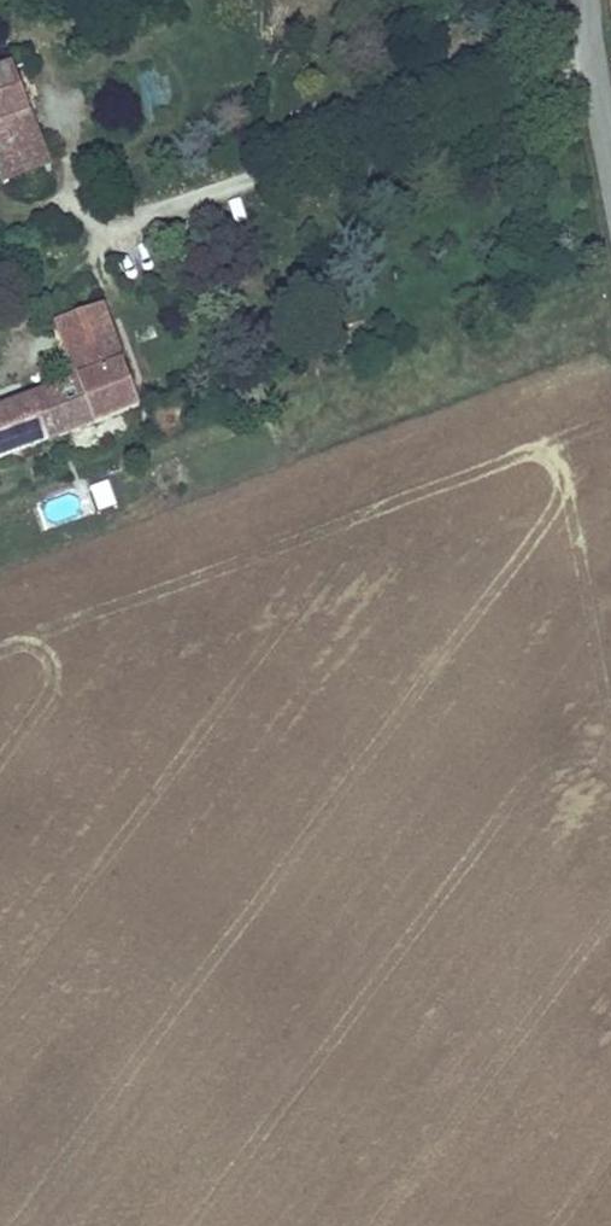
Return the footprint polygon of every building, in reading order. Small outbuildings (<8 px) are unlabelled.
[(34,136),(9,68),(0,72),(0,148),(34,136)] [(34,136),(0,148),(0,174),(4,182),(45,166),(34,136)] [(69,353),(113,337),(101,307),(60,325),(69,353)] [(139,405),(113,337),(69,353),(77,379),(0,408),(0,458),(139,405)]
